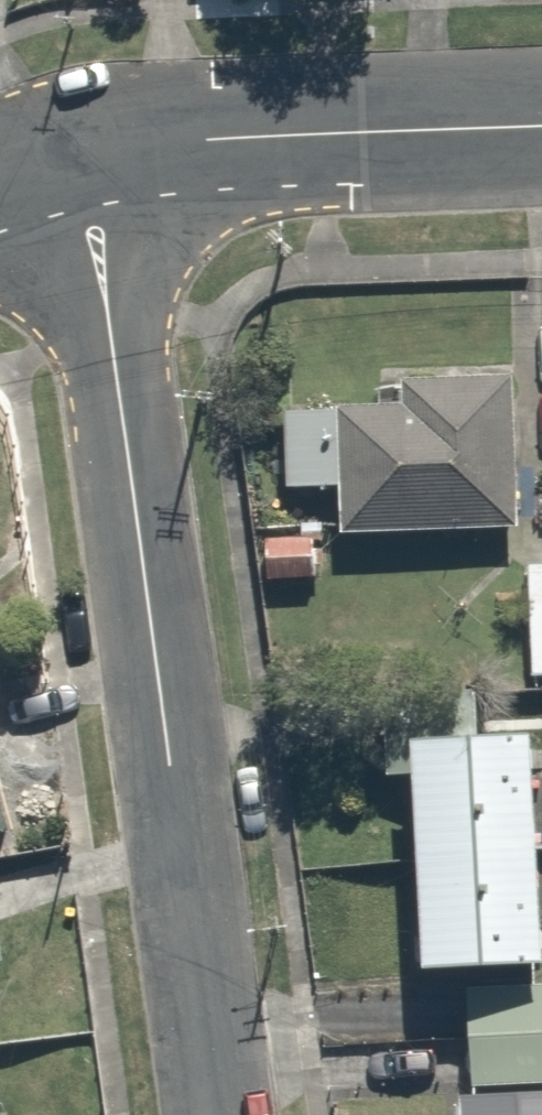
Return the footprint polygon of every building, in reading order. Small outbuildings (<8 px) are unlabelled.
[(405,410),(291,411),(292,490),(357,489),(358,533),(525,531),(523,374),(405,375),(405,410)] [(439,751),(453,985),(541,979),(541,745),(439,751)] [(25,825),(0,748),(0,834),(25,825)] [(476,1004),(481,1086),(541,1082),(541,1000),(476,1004)] [(487,1105),(487,1114),(541,1114),(541,1102),(487,1105)]
